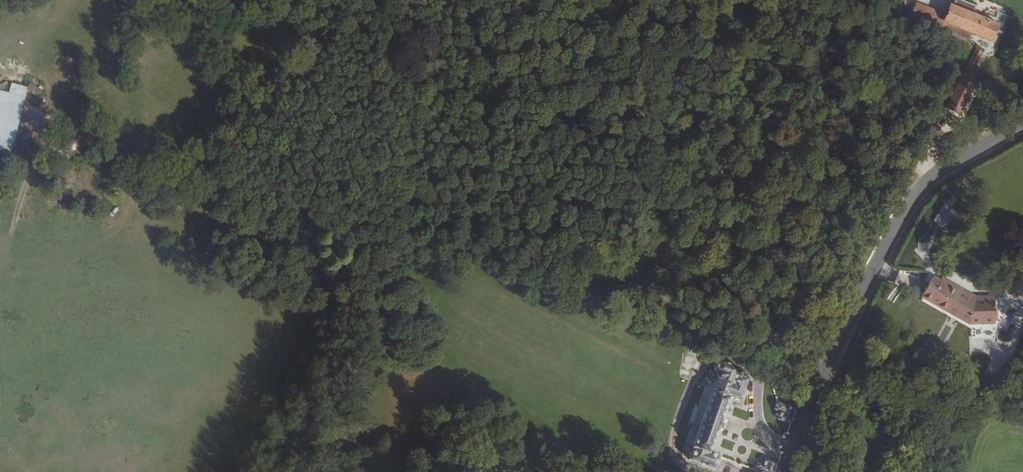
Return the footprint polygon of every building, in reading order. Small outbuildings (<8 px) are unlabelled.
[(890,3),(882,0),(877,0),(874,7),(887,12),(890,3)] [(972,17),(976,9),(957,0),(956,0),(952,8),(950,7),(946,16),(917,2),(908,20),(964,42),(967,35),(986,44),(995,28),(972,17)] [(960,92),(978,57),(969,52),(951,88),(960,92)] [(25,86),(11,83),(9,93),(0,91),(0,154),(9,156),(25,86)] [(943,202),(934,222),(949,228),(957,208),(943,202)] [(931,278),(920,298),(964,322),(994,321),(993,302),(975,302),(931,278)] [(721,419),(728,397),(737,400),(744,376),(734,373),(735,368),(719,363),(717,363),(714,364),(713,366),(711,370),(712,372),(713,375),(716,378),(693,449),(694,450),(690,461),(715,469),(719,458),(710,455),(718,429),(722,430),(725,420),(721,419)] [(774,464),(760,459),(758,467),(753,466),(751,471),(771,471),(774,464)]
